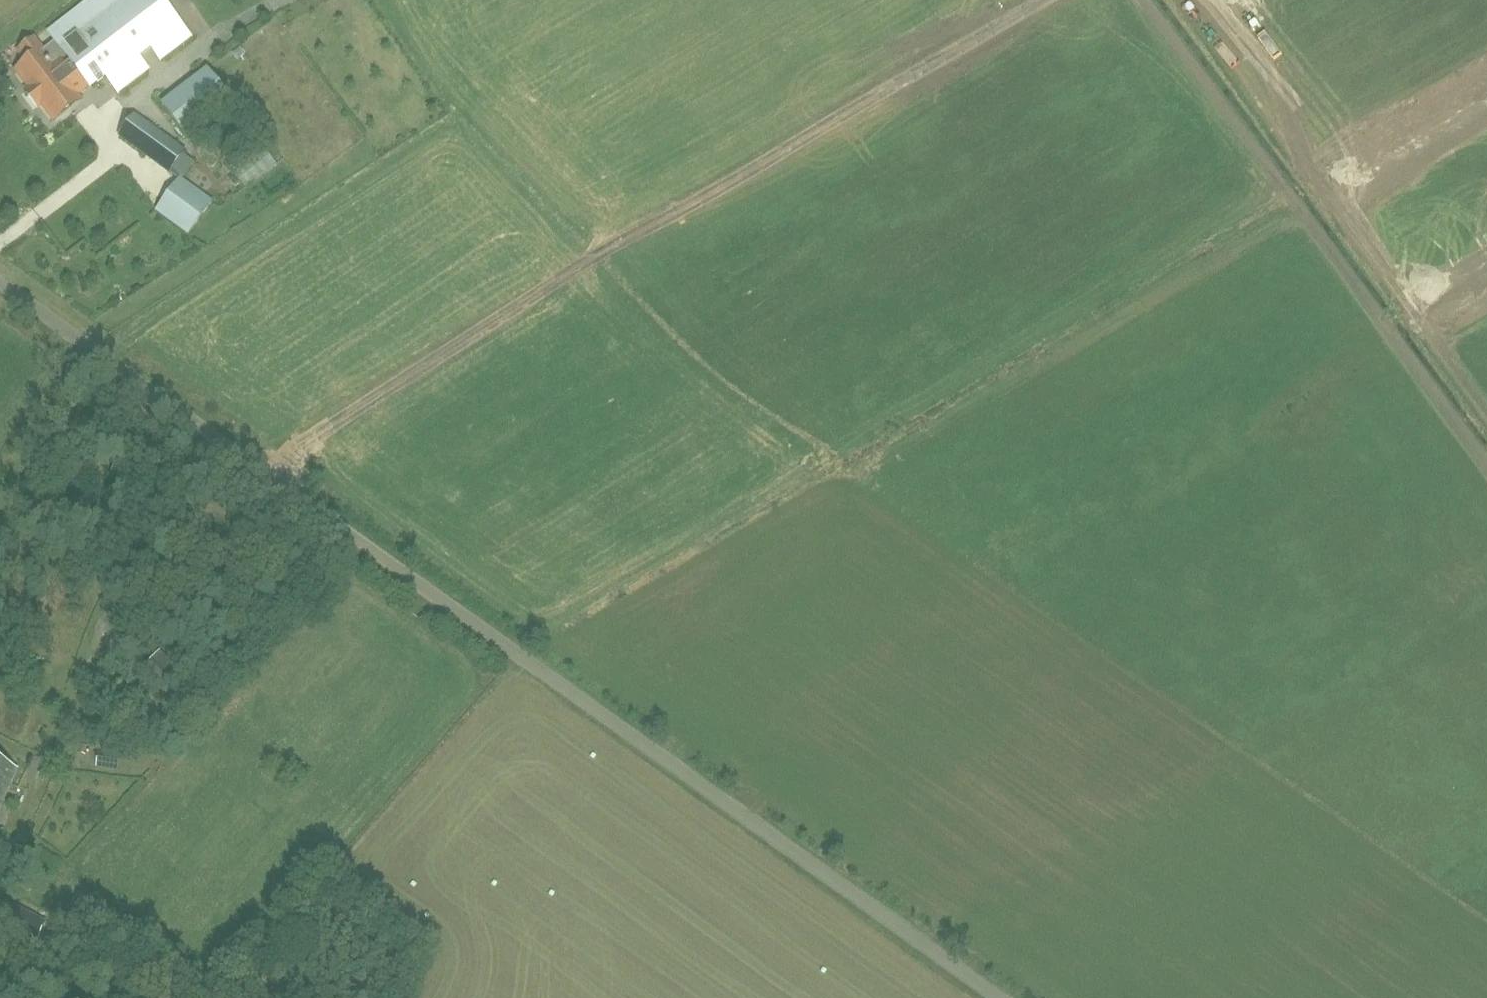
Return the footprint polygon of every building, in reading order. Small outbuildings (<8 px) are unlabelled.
[(55,41),(88,85),(89,84),(92,88),(106,77),(119,93),(148,70),(137,56),(149,46),(160,61),(190,38),(161,0),(100,0),(52,37),(55,41)] [(27,62),(20,68),(17,71),(30,89),(26,92),(37,106),(41,103),(53,118),(55,121),(80,101),(75,95),(88,85),(55,41),(42,51),(27,62)] [(163,97),(185,134),(237,104),(215,66),(163,97)] [(184,152),(135,116),(120,137),(169,173),(184,152)] [(246,187),(277,163),(263,144),(231,167),(246,187)] [(212,203),(179,179),(156,210),(189,234),(212,203)] [(98,751),(97,762),(115,764),(116,754),(98,751)] [(15,770),(0,763),(0,802),(15,770)] [(0,912),(0,919),(38,939),(47,922),(6,900),(0,912)]
